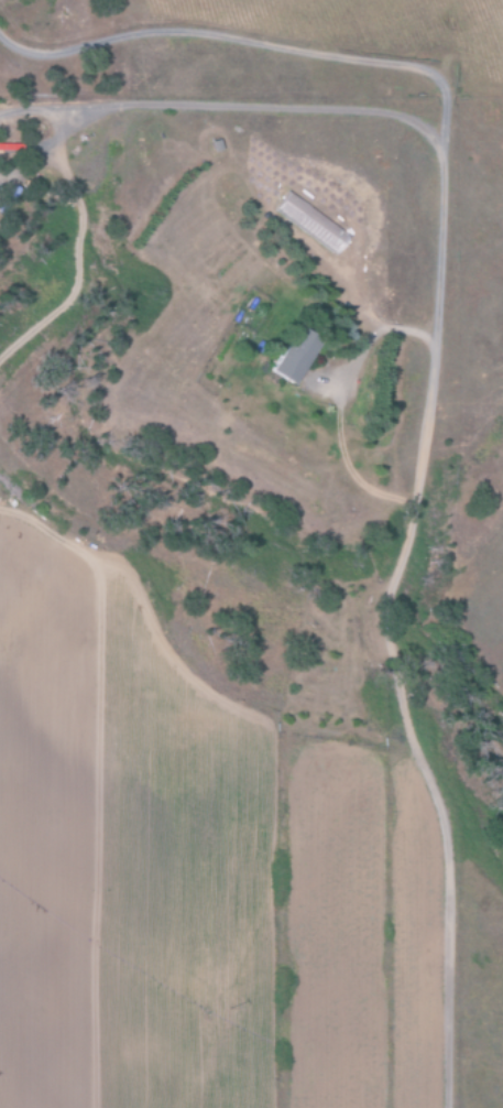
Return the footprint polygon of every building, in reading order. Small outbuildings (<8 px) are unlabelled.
[(336,255),(350,234),(285,193),(271,215),(336,255)] [(292,386),(319,341),(297,328),(270,373),(292,386)]
